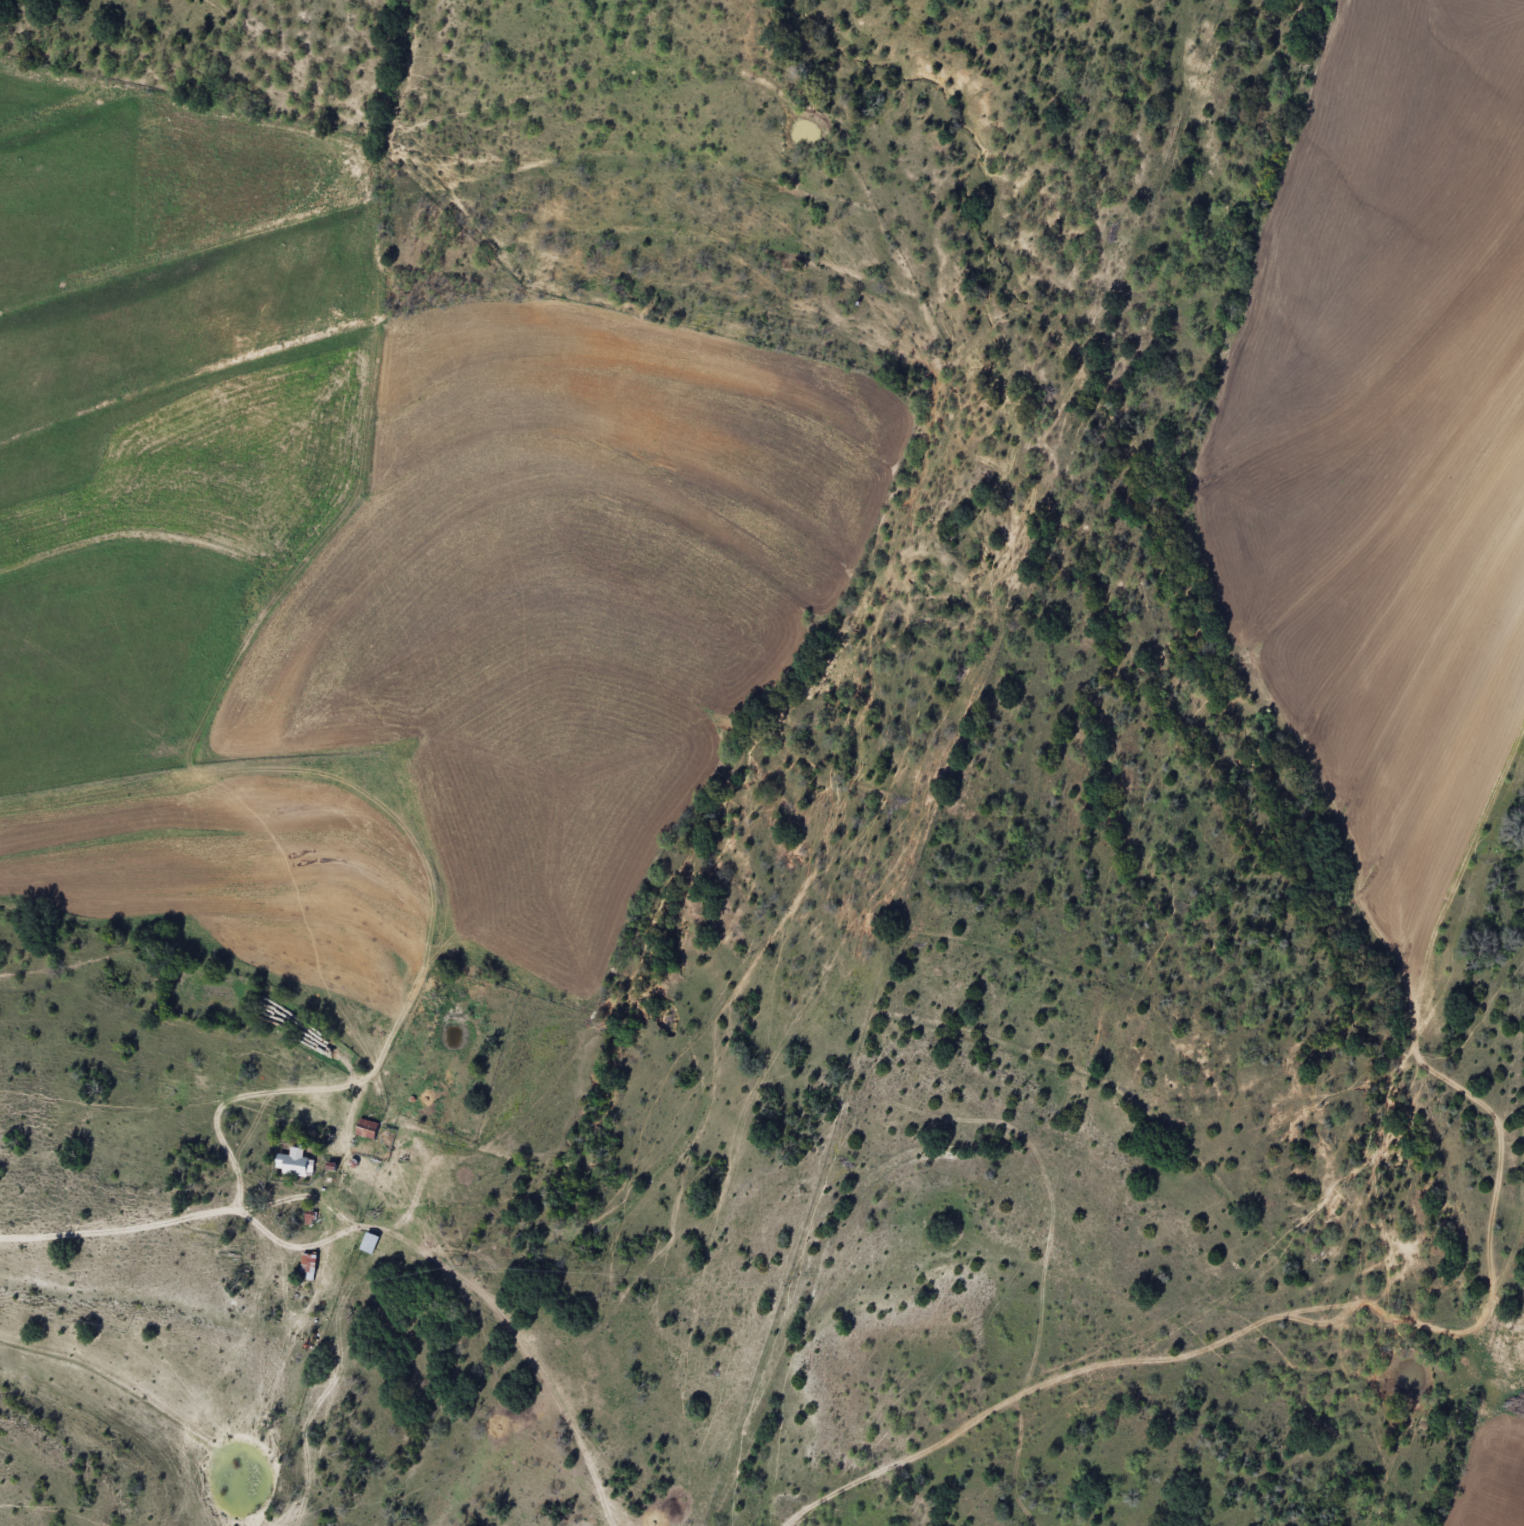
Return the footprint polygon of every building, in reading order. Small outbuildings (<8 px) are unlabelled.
[(357,1134),(376,1140),(381,1125),(362,1118),(357,1134)] [(317,1159),(305,1156),(307,1149),(294,1146),(292,1156),(281,1153),(277,1170),(313,1178),(317,1159)] [(375,1254),(381,1236),(368,1232),(362,1250),(375,1254)] [(317,1280),(319,1255),(304,1253),(301,1278),(317,1280)]
